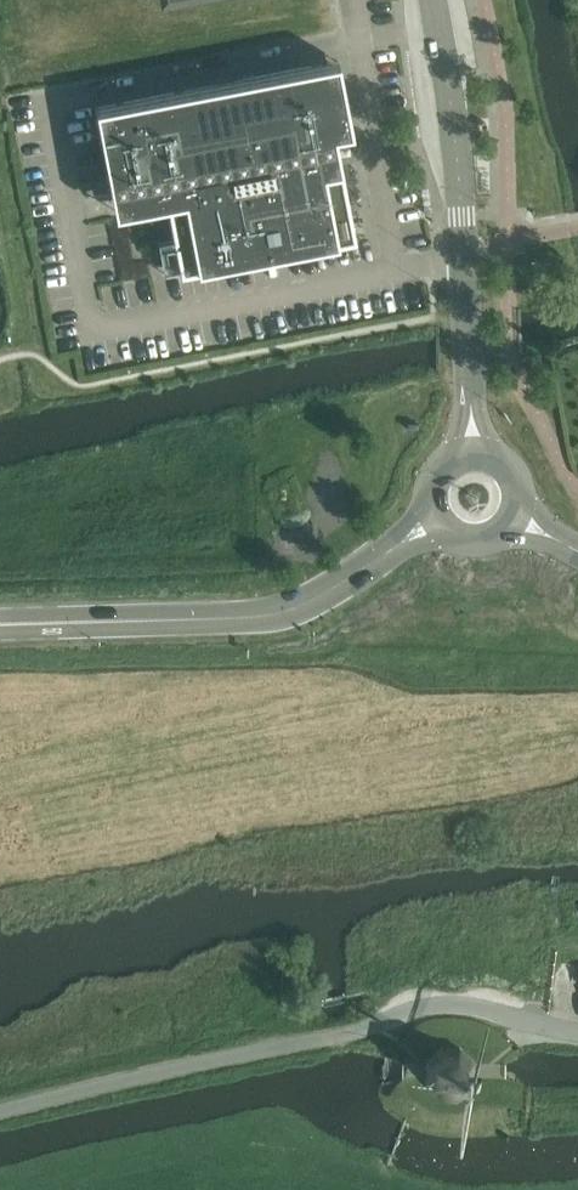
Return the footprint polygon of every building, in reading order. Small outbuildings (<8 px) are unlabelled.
[(115,103),(96,107),(98,119),(102,140),(110,179),(130,175),(136,207),(168,200),(182,272),(356,239),(342,167),(325,171),(319,139),(336,136),(322,64),(320,65),(311,66),(244,79),(174,92),(124,101),(115,103)] [(427,1077),(427,1081),(441,1094),(460,1095),(474,1081),(474,1079),(474,1062),(461,1048),(441,1047),(427,1061),(427,1063),(427,1077)]
